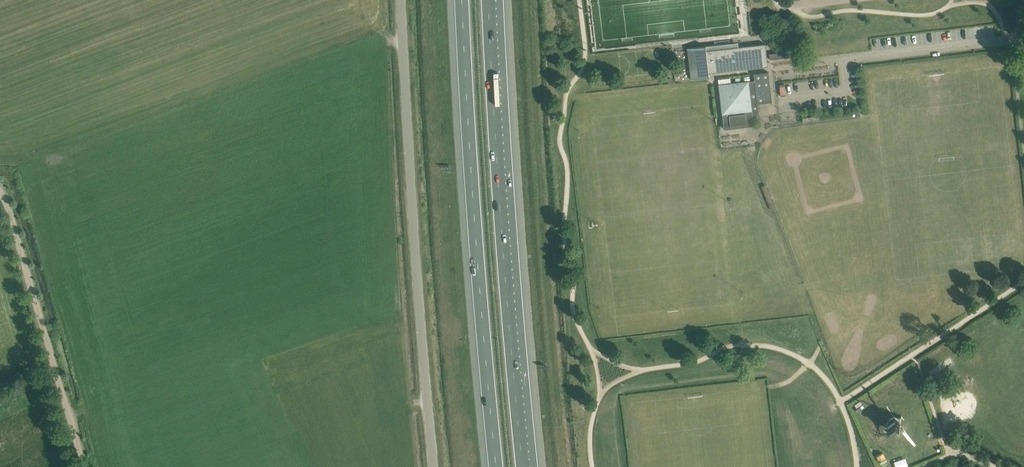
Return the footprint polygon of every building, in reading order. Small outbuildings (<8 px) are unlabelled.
[(690,76),(709,74),(708,69),(768,63),(765,41),(730,45),(730,40),(687,45),(690,76)] [(796,51),(770,53),(770,60),(796,58),(796,51)] [(754,74),(754,80),(757,103),(758,103),(772,102),(769,72),(754,73),(754,74)] [(754,125),(753,118),(752,115),(759,114),(758,103),(757,103),(754,80),(719,84),(724,129),(754,125)] [(17,391),(0,401),(0,409),(2,412),(22,400),(17,391)] [(887,428),(893,432),(897,432),(901,425),(901,422),(894,418),(891,418),(886,424),(887,428)] [(23,466),(30,466),(36,464),(31,455),(20,461),(23,466)]
